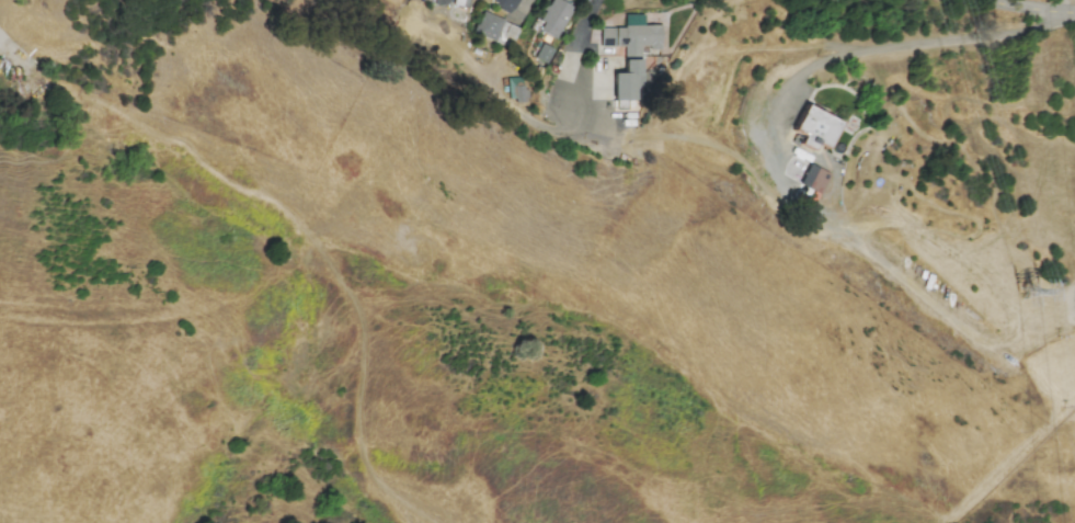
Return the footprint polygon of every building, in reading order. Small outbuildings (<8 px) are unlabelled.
[(516,0),(494,0),(491,5),(510,14),(516,0)] [(557,39),(573,1),(571,0),(550,0),(537,30),(557,39)] [(519,26),(480,13),(474,34),(513,47),(519,26)] [(624,47),(624,74),(613,74),(613,101),(635,101),(635,77),(639,77),(639,88),(642,88),(642,48),(660,49),(660,26),(643,26),(643,15),(623,15),(623,28),(600,28),(600,47),(624,47)] [(533,58),(546,64),(553,50),(540,43),(533,58)] [(526,101),(524,77),(507,78),(509,103),(526,101)] [(839,120),(804,107),(795,132),(803,135),(799,144),(813,149),(815,143),(829,148),(839,120)] [(798,184),(818,196),(830,176),(810,164),(798,184)]
